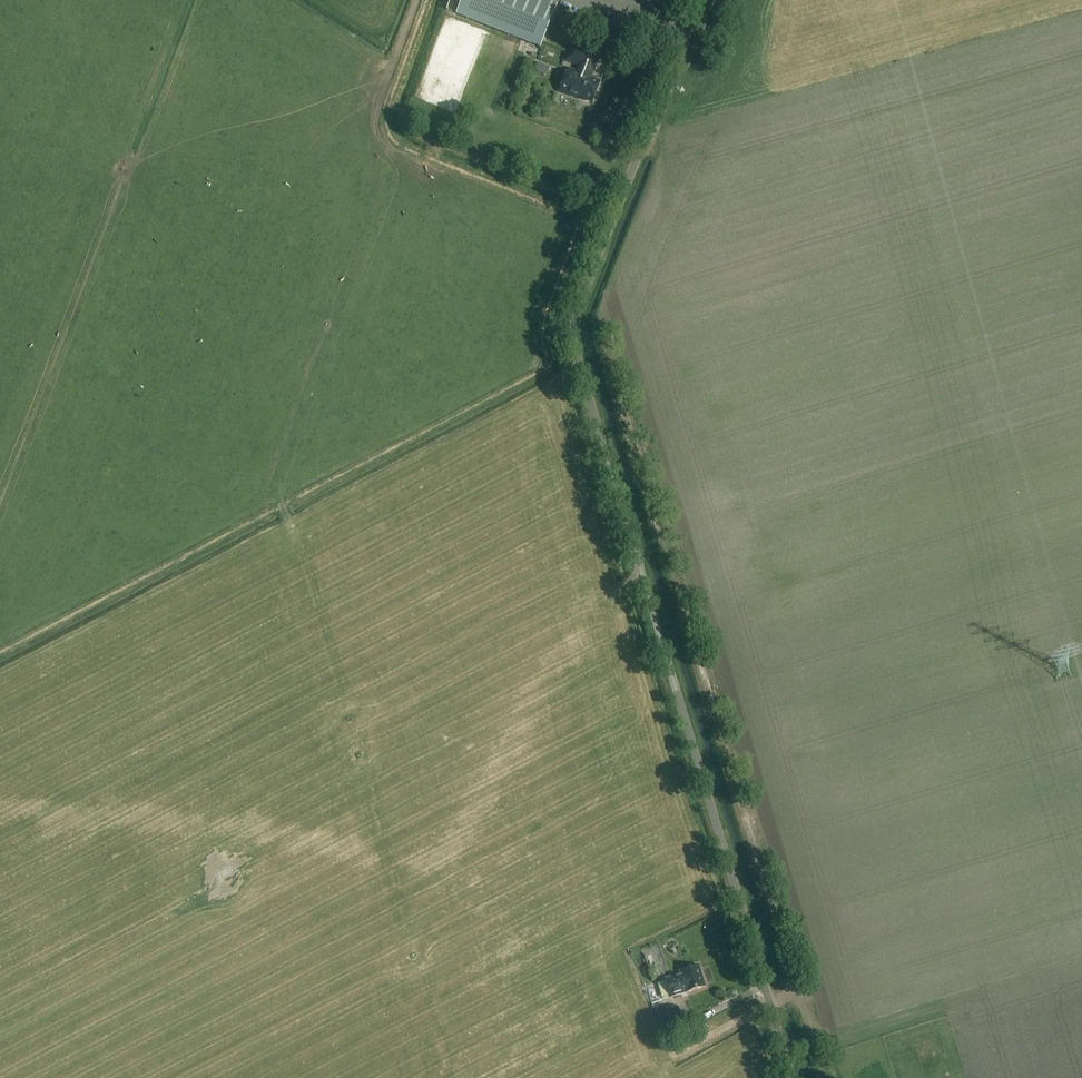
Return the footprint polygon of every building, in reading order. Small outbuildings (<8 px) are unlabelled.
[(540,0),(487,0),(486,2),(480,0),(463,0),(457,15),(540,48),(557,6),(540,0)] [(599,59),(579,52),(574,64),(579,66),(577,73),(569,70),(560,92),(583,101),(584,99),(592,102),(599,83),(584,78),(587,69),(594,71),(599,59)] [(539,64),(536,72),(544,75),(547,67),(539,64)] [(680,975),(665,979),(670,998),(705,988),(699,966),(679,972),(680,975)]
